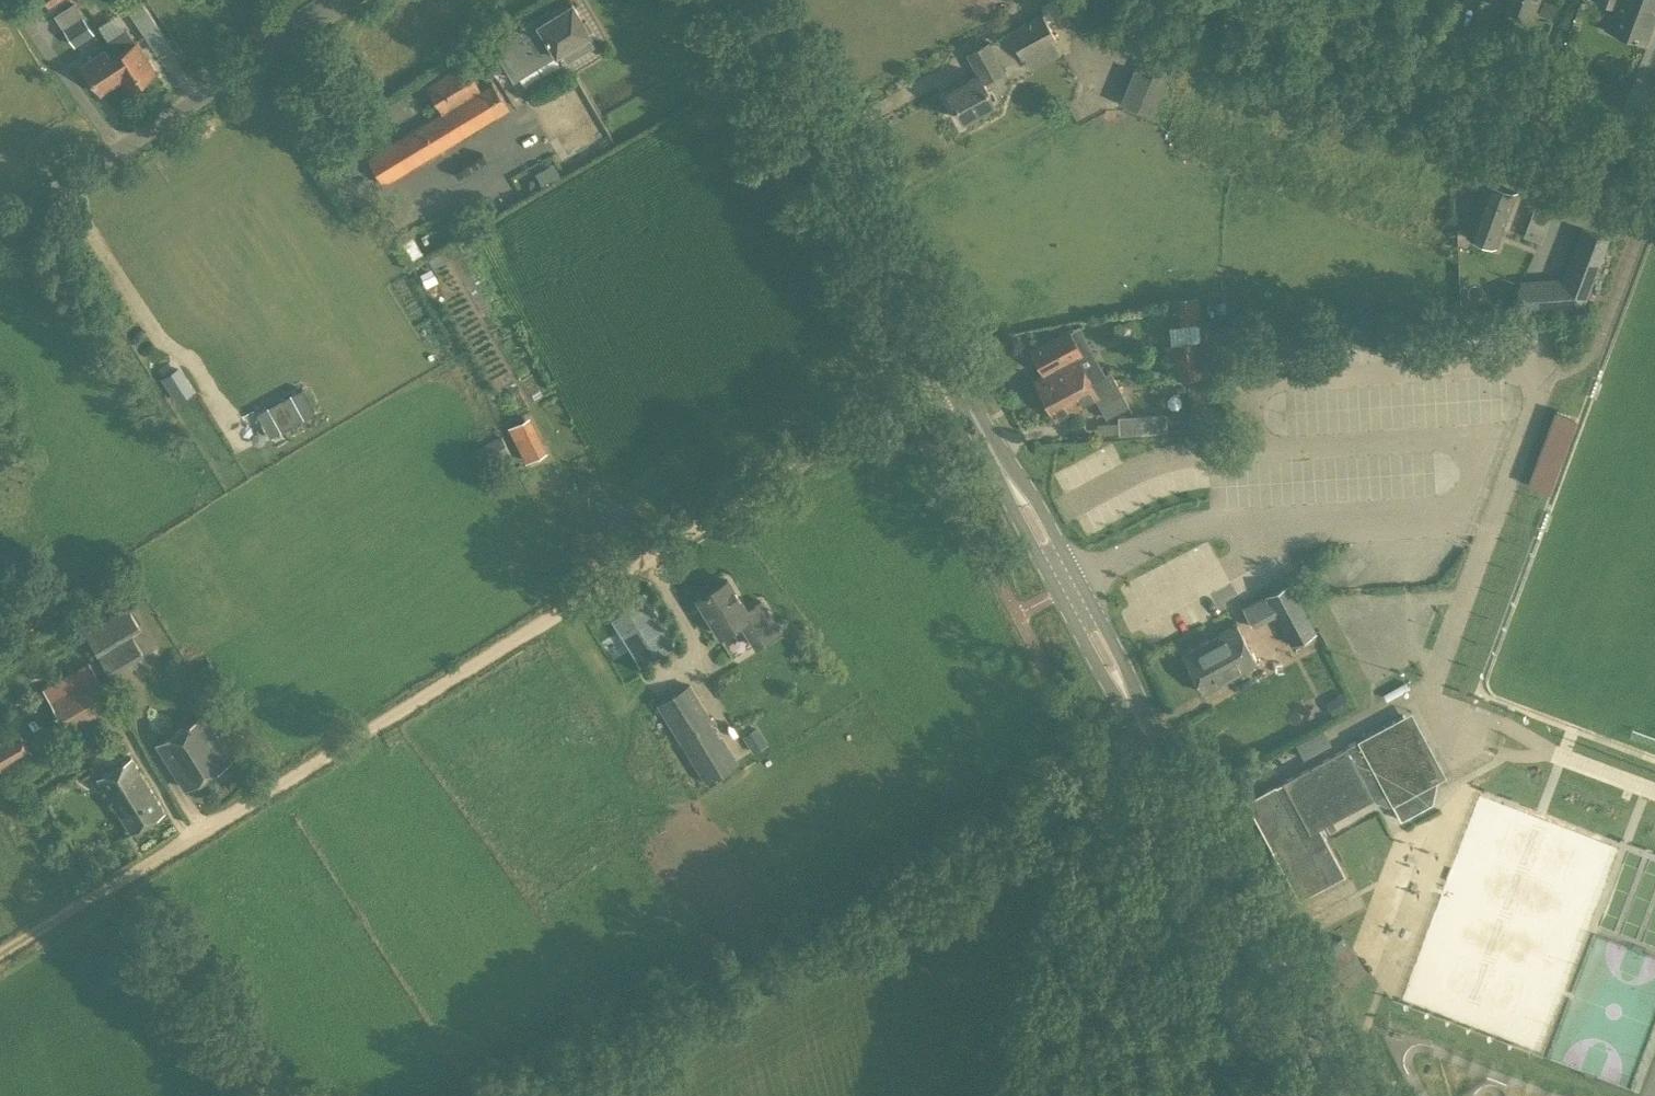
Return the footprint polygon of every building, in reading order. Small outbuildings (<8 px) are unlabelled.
[(143,33),(157,24),(142,0),(128,9),(143,33)] [(1535,0),(1500,0),(1498,4),(1530,16),(1535,0)] [(1654,16),(1654,0),(1596,0),(1613,6),(1605,28),(1645,43),(1654,16)] [(571,3),(549,16),(547,12),(492,45),(512,78),(588,32),(571,3)] [(1183,39),(1162,31),(1116,11),(1103,43),(1140,58),(1135,70),(1132,68),(1118,101),(1152,115),(1183,39)] [(1021,60),(1054,41),(1039,15),(1005,34),(1021,60)] [(74,45),(93,33),(83,17),(64,29),(74,45)] [(117,55),(108,61),(101,51),(80,66),(98,94),(120,80),(126,91),(153,73),(124,30),(107,41),(117,55)] [(960,119),(992,103),(981,82),(1002,71),(987,43),(965,55),(975,74),(945,91),(960,119)] [(425,86),(441,112),(442,114),(480,91),(479,89),(463,63),(425,86)] [(442,114),(441,112),(367,157),(383,186),(508,110),(491,82),(479,89),(480,91),(442,114)] [(1486,180),(1466,234),(1495,245),(1515,191),(1486,180)] [(1584,303),(1609,238),(1583,228),(1554,302),(1555,305),(1584,303)] [(1184,298),(1187,324),(1200,322),(1197,297),(1184,298)] [(1031,351),(1040,368),(1050,363),(1053,369),(1077,357),(1081,354),(1069,331),(1031,351)] [(1175,380),(1203,376),(1198,341),(1170,344),(1175,380)] [(1040,368),(1043,374),(1034,379),(1055,419),(1093,398),(1104,419),(1126,407),(1109,373),(1090,383),(1077,357),(1053,369),(1050,363),(1040,368)] [(193,390),(178,366),(160,378),(175,402),(193,390)] [(1203,382),(1188,384),(1194,429),(1208,427),(1203,382)] [(301,387),(255,412),(267,435),(314,410),(301,387)] [(1534,484),(1558,491),(1580,414),(1556,408),(1534,484)] [(1119,436),(1166,432),(1164,413),(1117,417),(1119,436)] [(539,453),(528,431),(514,438),(525,459),(539,453)] [(726,579),(696,598),(718,634),(739,621),(754,646),(778,631),(760,602),(745,611),(726,579)] [(1289,583),(1265,595),(1291,644),(1314,631),(1289,583)] [(671,644),(643,600),(612,620),(640,664),(671,644)] [(131,635),(132,636),(142,629),(128,607),(85,633),(98,656),(131,635)] [(1203,693),(1256,664),(1234,624),(1181,654),(1203,693)] [(144,657),(132,636),(131,635),(98,656),(110,676),(144,657)] [(91,719),(114,707),(96,673),(48,698),(68,736),(94,723),(91,719)] [(707,786),(739,766),(691,689),(659,709),(707,786)] [(184,788),(228,760),(200,716),(156,744),(184,788)] [(1432,803),(1437,781),(1402,716),(1357,741),(1282,782),(1309,833),(1319,828),(1385,792),(1392,805),(1400,821),(1432,803)] [(1330,744),(1322,729),(1295,743),(1303,758),(1330,744)] [(19,733),(0,744),(0,768),(29,750),(19,733)] [(128,834),(162,813),(124,750),(89,771),(128,834)] [(1309,833),(1282,782),(1245,802),(1300,900),(1345,875),(1319,828),(1309,833)]
